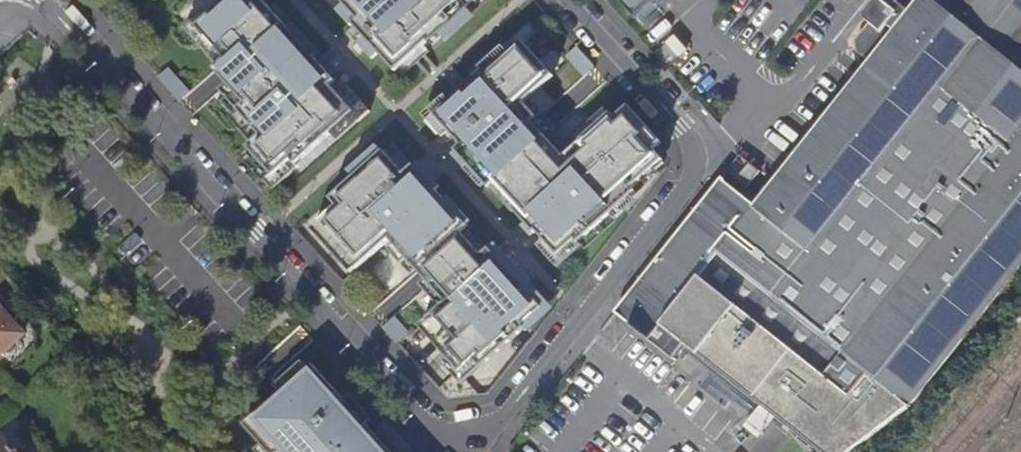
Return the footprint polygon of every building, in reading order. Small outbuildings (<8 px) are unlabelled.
[(336,95),(330,88),(334,84),(330,79),(260,0),(256,0),(251,5),(246,0),(228,0),(208,18),(203,11),(182,30),(201,51),(208,45),(223,62),(212,72),(218,79),(242,106),(235,112),(257,138),(244,149),(248,154),(241,160),(270,193),(283,182),(277,174),(289,163),(293,168),(350,118),(356,125),(369,114),(345,87),(336,95)] [(357,20),(352,24),(358,30),(395,72),(428,43),(430,46),(481,0),(340,0),(357,20)] [(909,13),(899,5),(893,5),(891,8),(889,11),(880,4),(874,5),(863,19),(863,25),(868,29),(862,36),(856,43),(857,54),(869,64),(863,71),(831,111),(778,178),(770,188),(755,207),(721,180),(714,190),(615,318),(674,367),(684,354),(765,419),(808,451),(861,451),(902,419),(1020,272),(1020,0),(919,0),(909,13)] [(633,17),(651,0),(618,0),(633,17)] [(687,51),(675,37),(665,45),(678,59),(687,51)] [(559,258),(577,242),(579,245),(637,193),(634,190),(663,163),(664,162),(654,151),(662,144),(630,108),(616,120),(611,115),(582,141),(586,146),(569,162),(539,128),(535,123),(540,119),(526,104),(555,77),(524,43),(489,75),(485,72),(435,117),(458,142),(464,148),(457,154),(491,191),(499,184),(520,207),(514,212),(527,226),(536,236),(538,234),(559,258)] [(577,49),(567,58),(585,77),(595,68),(577,49)] [(169,69),(159,78),(180,102),(190,93),(169,69)] [(429,321),(450,343),(442,351),(451,361),(445,367),(464,386),(482,367),(526,326),(528,328),(545,309),(518,279),(491,250),(483,257),(462,234),(470,227),(423,177),(392,144),(332,202),(338,208),(322,224),(313,232),(354,275),(358,270),(359,271),(390,242),(424,278),(448,303),(429,321)] [(749,167),(737,182),(747,190),(759,175),(749,167)] [(20,326),(0,304),(0,344),(20,326)] [(396,318),(384,328),(398,343),(409,333),(396,318)] [(421,328),(442,351),(450,343),(429,321),(421,328)] [(280,451),(279,451),(391,451),(380,439),(370,428),(375,424),(319,361),(298,379),(302,384),(294,391),(290,387),(273,402),(252,420),(280,451)] [(388,422),(380,429),(400,451),(414,451),(388,422)] [(1,430),(0,431),(0,451),(21,451),(1,430)]
